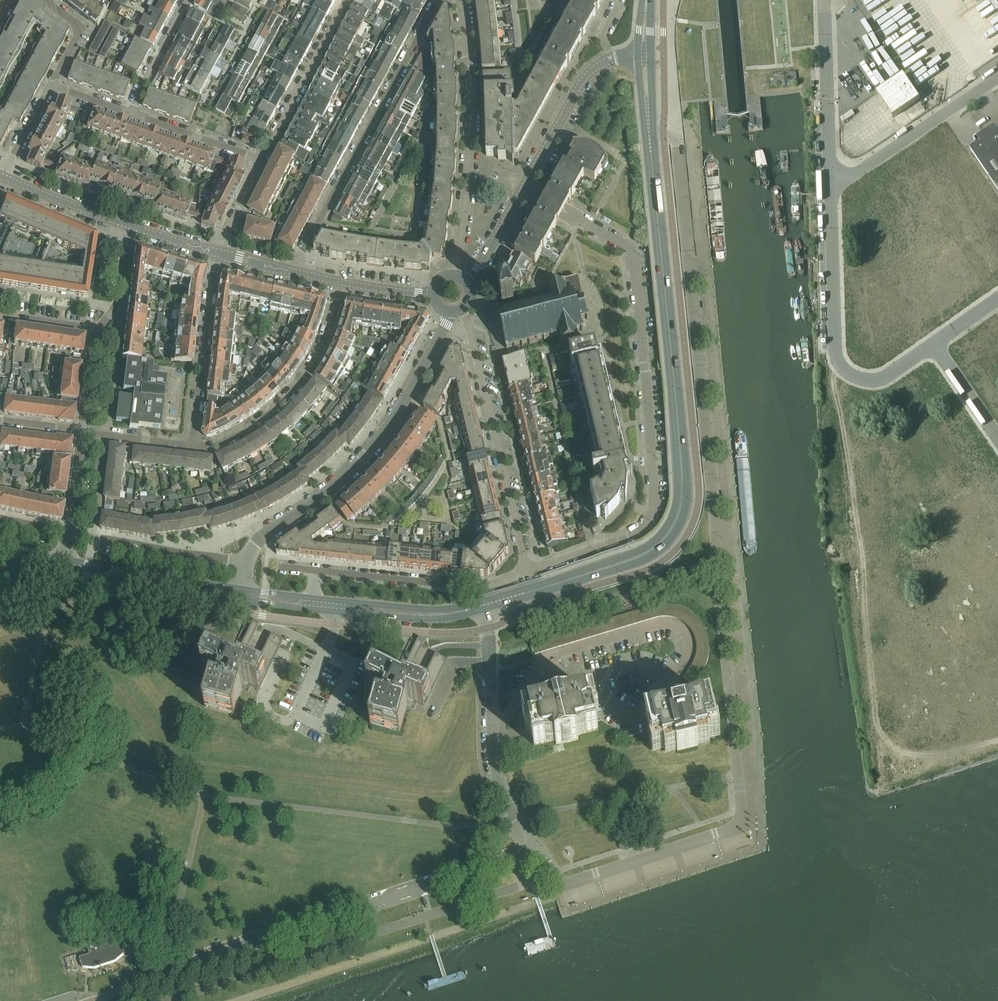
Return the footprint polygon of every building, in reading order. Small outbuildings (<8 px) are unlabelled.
[(13,124),(15,121),(18,123),(20,123),(69,31),(47,19),(43,16),(44,14),(24,0),(22,0),(11,20),(0,41),(0,88),(33,27),(45,33),(0,117),(0,149),(11,128),(13,124)] [(71,7),(78,12),(84,0),(75,0),(71,7)] [(78,12),(85,17),(94,0),(84,0),(78,12)] [(92,22),(101,3),(102,4),(104,1),(103,0),(99,0),(98,2),(94,0),(85,17),(92,22)] [(151,9),(156,11),(169,17),(175,6),(162,0),(161,2),(157,0),(156,0),(154,3),(151,9)] [(205,0),(198,0),(195,6),(211,15),(213,12),(216,6),(205,0)] [(254,0),(236,0),(235,1),(250,9),(254,0)] [(271,10),(275,12),(278,7),(278,5),(269,0),(265,7),(271,10)] [(303,4),(314,10),(327,17),(333,5),(323,0),(305,0),(303,4)] [(364,9),(367,4),(368,0),(356,0),(355,2),(354,4),(364,9)] [(364,9),(372,14),(376,5),(378,0),(368,0),(367,4),(364,9)] [(379,18),(389,0),(378,0),(376,5),(372,14),(379,18)] [(379,18),(385,21),(390,12),(396,0),(389,0),(379,18)] [(385,21),(388,23),(392,16),(391,16),(392,13),(393,14),(395,9),(398,11),(400,8),(402,3),(404,0),(396,0),(390,12),(385,21)] [(410,14),(418,0),(406,0),(404,4),(402,3),(400,8),(410,14)] [(418,18),(428,0),(418,0),(410,14),(418,18)] [(569,14),(590,25),(596,14),(594,13),(596,10),(598,10),(604,0),(577,0),(569,14)] [(101,3),(92,22),(98,28),(99,27),(100,25),(108,10),(110,5),(106,2),(104,1),(102,4),(101,3)] [(115,2),(111,11),(117,14),(122,5),(115,2)] [(496,11),(495,2),(476,5),(477,14),(496,11)] [(349,14),(365,22),(383,32),(388,24),(369,14),(353,5),(349,14)] [(436,57),(455,55),(455,47),(453,47),(453,39),(452,39),(451,34),(452,34),(448,5),(447,5),(448,10),(445,10),(414,67),(432,76),(430,51),(433,45),(435,45),(436,57)] [(398,11),(395,17),(400,20),(400,21),(412,28),(418,18),(410,14),(400,8),(398,11)] [(154,15),(151,20),(164,27),(169,17),(156,11),(151,9),(149,13),(154,15)] [(263,25),(277,33),(284,21),(279,18),(279,17),(263,9),(260,14),(267,18),(263,25)] [(303,9),(300,14),(309,19),(322,26),(327,17),(314,10),(311,14),(303,9)] [(188,19),(206,29),(211,20),(192,10),(188,19)] [(496,11),(477,14),(478,23),(497,21),(496,11)] [(294,22),(317,35),(322,26),(309,19),(300,14),(298,13),(294,22)] [(345,21),(361,30),(365,22),(349,14),(345,21)] [(590,25),(569,14),(555,40),(576,51),(582,40),(580,39),(582,35),(584,36),(590,25)] [(391,26),(408,35),(412,28),(400,21),(400,20),(395,17),(391,26)] [(146,30),(159,36),(164,27),(151,20),(146,18),(145,22),(142,27),(146,30)] [(183,27),(201,37),(206,29),(188,19),(183,27)] [(341,29),(357,38),(361,30),(345,21),(341,29)] [(497,21),(478,23),(479,33),(498,31),(497,21)] [(98,36),(90,50),(97,53),(112,25),(105,22),(102,28),(98,36)] [(317,35),(294,22),(293,23),(294,23),(289,31),(299,37),(300,37),(312,43),(317,35)] [(214,32),(231,41),(234,43),(238,34),(219,23),(214,32)] [(256,38),(270,46),(277,33),(263,25),(261,30),(255,27),(253,32),(255,33),(258,35),(256,38)] [(391,26),(386,35),(391,38),(403,45),(408,35),(391,26)] [(179,36),(197,46),(201,37),(183,27),(179,36)] [(159,36),(146,30),(142,28),(140,32),(144,34),(141,40),(154,46),(159,36)] [(114,29),(100,57),(106,59),(120,32),(114,29)] [(353,45),(361,49),(370,55),(374,47),(357,38),(341,29),(337,37),(353,45)] [(294,45),(308,52),(312,43),(300,37),(299,37),(289,31),(289,32),(284,41),(294,46),(294,45)] [(479,33),(480,42),(499,40),(498,31),(479,33)] [(214,32),(209,41),(229,52),(231,48),(228,46),(231,41),(214,32)] [(381,44),(399,53),(403,45),(391,38),(386,35),(381,44)] [(197,46),(179,36),(174,45),(191,54),(197,57),(198,55),(193,52),(197,46)] [(333,45),(354,56),(357,57),(361,49),(353,45),(337,37),(333,45)] [(244,48),(249,51),(264,58),(270,46),(256,38),(254,42),(248,39),(246,44),(244,48)] [(132,49),(148,57),(152,48),(137,39),(132,49)] [(480,42),(481,51),(500,49),(499,40),(480,42)] [(555,40),(540,67),(561,78),(568,66),(566,65),(568,61),(570,62),(576,51),(555,40)] [(204,50),(221,59),(223,54),(226,56),(229,52),(209,41),(204,50)] [(382,55),(394,61),(399,53),(381,44),(376,52),(380,54),(382,55)] [(169,54),(187,63),(191,54),(174,45),(169,54)] [(290,55),(303,61),(308,52),(294,45),(294,46),(290,55)] [(329,53),(350,64),(354,56),(333,45),(329,53)] [(127,57),(143,66),(148,57),(132,49),(127,57)] [(501,59),(500,49),(481,51),(482,61),(501,59)] [(221,59),(204,50),(199,58),(219,69),(222,65),(218,63),(221,59)] [(243,63),(257,71),(264,58),(249,51),(247,54),(240,50),(237,56),(245,60),(243,63)] [(303,61),(290,55),(289,55),(279,50),(277,54),(279,55),(276,60),(284,64),(297,71),(303,61)] [(380,54),(376,52),(371,62),(389,71),(394,61),(382,55),(380,54)] [(325,61),(347,73),(352,65),(350,64),(329,53),(325,61)] [(187,63),(169,54),(163,66),(178,74),(182,67),(189,71),(192,66),(187,63)] [(437,78),(438,94),(458,93),(457,85),(456,85),(456,77),(455,77),(454,71),(455,71),(455,63),(456,63),(455,55),(436,57),(437,73),(438,73),(438,78),(437,78)] [(143,66),(127,57),(122,66),(138,75),(143,66)] [(199,58),(194,67),(211,76),(214,72),(217,73),(219,69),(199,58)] [(501,59),(482,61),(482,70),(502,69),(501,64),(501,59)] [(359,69),(362,70),(366,62),(361,60),(357,68),(359,69)] [(69,81),(78,84),(85,64),(76,61),(69,81)] [(321,69),(342,80),(343,81),(347,73),(325,61),(321,69)] [(389,71),(371,62),(367,70),(371,74),(384,81),(389,71)] [(236,76),(250,84),(257,71),(243,63),(241,67),(235,64),(233,69),(238,72),(236,76)] [(277,63),(272,72),(278,76),(278,75),(291,82),(296,74),(297,71),(284,64),(283,67),(277,63)] [(78,84),(88,88),(95,68),(85,64),(78,84)] [(178,74),(163,66),(159,74),(177,84),(178,82),(175,81),(178,74)] [(211,76),(194,67),(184,85),(192,89),(201,94),(204,89),(208,91),(212,83),(209,81),(211,76)] [(561,78),(540,67),(523,99),(514,99),(514,90),(512,90),(511,74),(483,75),(483,86),(484,92),(484,97),(484,108),(484,120),(484,131),(484,141),(484,140),(486,140),(487,156),(499,156),(499,160),(507,160),(506,156),(514,155),(518,155),(561,78)] [(88,88),(97,91),(104,71),(95,68),(88,88)] [(342,80),(321,69),(317,77),(338,88),(342,80)] [(407,81),(421,89),(423,84),(425,85),(426,83),(427,84),(431,78),(413,69),(411,72),(407,81)] [(268,82),(268,83),(273,86),(274,85),(286,91),(291,82),(278,75),(278,76),(272,72),(268,70),(265,74),(275,80),(273,85),(268,82)] [(367,70),(362,79),(380,89),(384,81),(371,74),(367,70)] [(104,71),(97,91),(106,94),(113,74),(104,71)] [(113,74),(106,94),(115,98),(123,78),(113,74)] [(227,78),(218,93),(239,105),(250,84),(236,76),(233,81),(227,78)] [(354,77),(353,76),(349,83),(353,86),(357,78),(354,77)] [(317,77),(313,85),(335,96),(336,97),(340,89),(338,88),(317,77)] [(123,78),(115,98),(125,101),(132,81),(123,78)] [(363,90),(376,97),(380,89),(362,79),(357,87),(363,90)] [(402,90),(421,100),(426,92),(421,89),(407,81),(402,90)] [(273,86),(268,83),(265,88),(260,85),(258,88),(263,91),(281,101),(286,91),(274,85),(273,86)] [(309,92),(331,104),(333,105),(337,98),(336,97),(335,96),(313,85),(309,92)] [(144,108),(153,111),(160,90),(151,87),(144,108)] [(352,96),(370,106),(376,97),(363,90),(357,87),(352,96)] [(264,103),(276,110),(281,101),(263,91),(258,88),(253,98),(264,104),(264,103)] [(880,108),(897,132),(925,114),(908,89),(880,108)] [(164,91),(160,90),(153,111),(162,114),(169,96),(163,94),(164,91)] [(421,100),(402,90),(397,99),(417,109),(421,100)] [(309,92),(305,100),(326,112),(327,112),(331,104),(309,92)] [(239,105),(218,93),(214,102),(212,101),(209,107),(216,111),(231,120),(239,105)] [(438,130),(458,131),(458,122),(457,122),(457,115),(456,115),(456,109),(457,109),(457,101),(458,101),(458,93),(438,94),(438,110),(436,110),(436,114),(438,114),(438,130)] [(178,99),(169,96),(162,114),(172,118),(178,99)] [(352,96),(348,105),(353,107),(366,114),(370,106),(352,96)] [(248,107),(258,112),(271,119),(276,110),(264,103),(264,104),(253,98),(248,107)] [(55,108),(68,117),(70,111),(76,113),(77,110),(70,107),(72,103),(58,99),(58,101),(57,101),(56,103),(56,104),(55,108)] [(184,101),(178,99),(172,118),(181,121),(188,100),(185,99),(184,101)] [(392,107),(412,118),(417,109),(397,99),(392,107)] [(188,100),(181,121),(190,124),(198,103),(188,100)] [(305,100),(301,108),(323,120),(333,125),(336,117),(333,116),(327,112),(326,112),(305,100)] [(343,114),(361,124),(366,114),(353,107),(348,105),(343,114)] [(45,118),(62,127),(68,117),(55,108),(51,106),(45,118)] [(392,107),(388,116),(407,127),(412,118),(392,107)] [(297,117),(328,133),(333,125),(323,120),(301,108),(297,117)] [(93,128),(101,131),(106,116),(93,111),(91,115),(85,112),(82,119),(80,119),(78,123),(84,125),(84,127),(92,130),(93,128)] [(258,112),(254,120),(267,128),(271,119),(258,112)] [(343,114),(338,123),(344,125),(357,132),(361,124),(343,114)] [(106,116),(101,131),(100,133),(111,137),(117,119),(106,116)] [(383,125),(402,136),(407,127),(388,116),(383,125)] [(293,124),(310,133),(320,138),(324,140),(328,133),(297,117),(293,124)] [(45,118),(39,128),(56,137),(62,127),(45,118)] [(111,137),(122,141),(128,123),(117,119),(111,137)] [(249,130),(259,136),(261,137),(267,128),(254,120),(249,130)] [(68,131),(73,133),(76,123),(70,121),(68,131)] [(128,123),(122,141),(132,144),(138,127),(128,123)] [(338,123),(333,132),(351,142),(357,132),(344,125),(338,123)] [(289,132),(306,141),(310,133),(293,124),(289,132)] [(378,134),(398,144),(402,136),(383,125),(378,134)] [(997,130),(995,126),(985,133),(997,153),(997,129),(997,130)] [(138,127),(132,144),(143,148),(150,131),(138,127)] [(56,137),(39,128),(34,139),(51,148),(54,141),(56,137)] [(244,143),(255,147),(259,136),(244,130),(242,136),(246,137),(244,143)] [(437,151),(436,167),(456,169),(457,160),(455,160),(456,153),(455,152),(455,147),(456,147),(456,139),(457,139),(458,131),(438,130),(438,146),(435,146),(435,151),(437,151)] [(143,148),(154,152),(160,134),(150,131),(143,148)] [(306,141),(289,132),(285,140),(305,151),(309,143),(306,141)] [(333,132),(328,141),(334,143),(347,150),(351,142),(333,132)] [(996,187),(997,185),(997,153),(985,133),(974,140),(976,144),(970,148),(996,187)] [(67,142),(69,145),(72,143),(74,138),(74,135),(70,134),(66,141),(67,142)] [(160,134),(154,152),(165,156),(171,138),(160,134)] [(378,134),(373,143),(393,153),(398,144),(378,134)] [(171,138),(165,156),(175,160),(182,142),(171,138)] [(324,140),(320,138),(315,146),(319,149),(324,140)] [(27,151),(30,153),(45,161),(47,156),(51,148),(34,139),(27,151)] [(281,148),(298,158),(304,162),(309,153),(305,151),(285,140),(281,148)] [(334,143),(328,141),(323,150),(341,159),(347,150),(334,143)] [(192,146),(182,142),(175,160),(186,164),(192,146)] [(393,153),(373,143),(369,151),(388,162),(393,153)] [(78,150),(87,154),(89,148),(80,145),(78,150)] [(203,150),(192,146),(186,164),(193,166),(197,167),(203,150)] [(558,174),(578,186),(584,176),(595,182),(605,163),(604,161),(603,159),(604,158),(603,158),(601,156),(599,154),(600,153),(599,153),(598,154),(597,152),(594,151),(594,150),(594,149),(593,150),(591,149),(588,148),(589,147),(588,147),(588,148),(585,148),(582,147),(582,146),(582,147),(579,147),(577,148),(567,166),(564,164),(558,174)] [(281,148),(264,180),(282,189),(298,158),(281,148)] [(215,154),(203,150),(197,167),(205,170),(214,173),(217,164),(219,164),(221,160),(214,158),(215,154)] [(324,161),(337,167),(341,159),(323,150),(319,158),(324,161)] [(388,162),(369,151),(364,160),(383,171),(388,162)] [(45,161),(30,153),(29,157),(28,158),(27,160),(27,161),(26,163),(40,169),(42,165),(50,168),(51,164),(45,161)] [(56,175),(67,179),(73,164),(66,162),(67,159),(57,156),(52,164),(53,164),(52,168),(57,170),(56,175)] [(110,162),(119,165),(121,159),(111,156),(110,162)] [(324,161),(319,158),(317,162),(322,165),(319,170),(332,177),(337,167),(324,161)] [(228,168),(227,171),(236,176),(241,174),(242,170),(243,169),(244,168),(244,166),(244,164),(230,159),(229,163),(221,160),(219,164),(222,165),(228,168)] [(364,160),(359,169),(379,180),(383,171),(364,160)] [(73,162),(73,164),(67,179),(73,181),(78,183),(84,168),(85,166),(73,162)] [(90,182),(101,186),(107,170),(101,168),(101,166),(97,164),(95,169),(94,169),(90,182)] [(299,173),(307,176),(310,170),(303,167),(299,173)] [(456,169),(436,167),(435,183),(432,183),(432,188),(435,188),(433,204),(452,206),(453,198),(452,198),(453,190),(452,190),(452,184),(453,184),(454,181),(454,177),(455,177),(456,169)] [(84,168),(78,183),(84,185),(88,187),(90,182),(94,169),(91,168),(90,170),(84,168)] [(107,168),(107,170),(101,186),(112,190),(118,174),(119,172),(107,168)] [(354,178),(374,188),(379,180),(359,169),(354,178)] [(311,172),(308,177),(327,187),(332,177),(319,170),(316,175),(311,172)] [(236,176),(227,171),(222,180),(238,188),(244,176),(241,174),(236,176)] [(112,190),(122,193),(129,176),(125,174),(124,176),(118,174),(112,190)] [(543,200),(564,212),(566,210),(570,202),(570,201),(569,200),(571,197),(572,197),(578,186),(558,174),(557,175),(558,175),(552,185),(549,190),(545,199),(544,200),(543,200)] [(122,193),(133,197),(139,182),(133,179),(134,177),(129,176),(122,193)] [(304,185),(322,195),(327,187),(308,177),(304,185)] [(350,187),(369,197),(374,188),(354,178),(350,187)] [(144,201),(150,185),(150,183),(140,179),(139,182),(133,197),(144,201)] [(217,190),(233,199),(238,188),(222,180),(219,186),(217,190)] [(282,189),(264,180),(249,210),(267,219),(282,189)] [(150,185),(144,201),(154,204),(158,192),(159,192),(163,182),(159,181),(156,188),(150,185)] [(284,199),(287,201),(292,189),(295,185),(291,183),(289,188),(284,199)] [(302,189),(300,193),(318,203),(322,195),(304,185),(302,189)] [(345,195),(358,203),(364,206),(367,202),(371,204),(373,200),(369,198),(369,197),(350,187),(345,195)] [(215,194),(212,200),(228,208),(233,199),(217,190),(215,194)] [(164,194),(159,192),(158,192),(154,204),(152,209),(164,214),(170,198),(170,196),(164,194)] [(296,201),(314,210),(318,203),(300,193),(298,197),(296,201)] [(340,204),(361,215),(363,211),(359,209),(361,205),(357,204),(358,203),(345,195),(340,204)] [(164,214),(175,217),(180,202),(181,200),(170,196),(170,198),(164,214)] [(40,290),(58,293),(78,296),(87,297),(97,237),(97,236),(88,233),(69,225),(53,218),(52,218),(33,210),(34,210),(17,203),(7,199),(4,206),(0,215),(0,220),(5,222),(3,225),(27,235),(28,232),(40,237),(39,240),(63,250),(64,247),(81,254),(79,269),(0,257),(0,284),(2,284),(19,287),(40,290)] [(197,218),(198,214),(195,213),(196,211),(190,210),(192,203),(188,202),(181,200),(180,202),(175,217),(185,221),(188,215),(194,217),(197,218)] [(215,213),(218,219),(221,221),(228,208),(212,200),(207,210),(215,213)] [(564,212),(543,200),(544,200),(538,210),(538,211),(530,226),(529,226),(515,252),(515,251),(515,252),(515,253),(536,264),(542,252),(541,251),(543,248),(544,249),(550,238),(550,237),(556,226),(555,226),(557,222),(558,223),(558,222),(564,212)] [(292,208),(310,218),(314,210),(296,201),(294,204),(292,208)] [(361,215),(340,204),(335,214),(332,221),(342,223),(345,218),(348,220),(350,217),(357,221),(361,215)] [(452,206),(433,204),(431,220),(428,219),(427,224),(430,224),(427,240),(447,243),(448,235),(447,235),(448,228),(447,227),(448,222),(449,222),(450,215),(451,215),(452,206)] [(292,208),(288,216),(306,226),(310,218),(292,208)] [(198,214),(197,218),(202,220),(201,224),(214,229),(218,219),(215,213),(207,210),(205,217),(198,214)] [(288,226),(301,234),(306,226),(288,216),(286,220),(286,219),(283,224),(288,226)] [(245,238),(258,241),(263,222),(251,219),(249,221),(249,222),(245,238)] [(263,222),(258,241),(271,244),(276,225),(263,222)] [(281,228),(279,232),(297,241),(301,234),(288,226),(285,231),(281,228)] [(297,241),(279,232),(278,235),(276,240),(290,248),(293,249),(297,241)] [(330,257),(338,259),(342,239),(326,236),(326,237),(323,236),(314,252),(323,253),(322,257),(329,258),(329,257),(330,257)] [(342,239),(338,259),(347,260),(347,262),(354,263),(355,258),(360,259),(360,264),(367,265),(367,264),(376,265),(378,245),(363,243),(363,241),(358,240),(358,242),(342,239)] [(447,243),(427,240),(426,247),(422,250),(415,249),(413,269),(422,270),(422,271),(430,272),(430,263),(431,263),(431,261),(430,260),(433,257),(434,258),(445,260),(446,253),(445,253),(447,243)] [(413,269),(415,249),(399,248),(399,245),(395,245),(394,248),(378,245),(376,265),(385,266),(384,268),(391,268),(392,263),(398,264),(397,269),(404,270),(404,268),(413,269)] [(135,250),(132,277),(143,278),(144,272),(150,252),(139,248),(135,250)] [(144,272),(153,275),(159,254),(150,252),(144,272)] [(159,254),(153,275),(162,278),(168,257),(159,254)] [(504,337),(507,349),(508,349),(508,347),(514,346),(514,348),(516,347),(515,345),(521,344),(522,346),(523,346),(523,344),(529,342),(529,344),(538,342),(538,340),(544,339),(544,341),(553,339),(553,337),(559,335),(561,343),(559,343),(559,345),(579,340),(579,339),(577,339),(575,331),(581,330),(582,332),(583,331),(580,320),(587,319),(587,320),(588,320),(578,278),(558,283),(548,285),(546,274),(540,271),(513,256),(498,285),(500,292),(502,303),(504,303),(506,309),(500,310),(499,309),(497,309),(500,321),(501,325),(500,326),(499,326),(500,333),(502,332),(502,333),(503,337),(504,337)] [(168,257),(162,278),(172,281),(178,260),(168,257)] [(171,284),(180,287),(188,263),(178,260),(172,281),(171,284)] [(180,287),(190,290),(196,265),(188,263),(180,287)] [(188,302),(199,303),(202,283),(205,271),(203,267),(196,265),(190,290),(188,302)] [(218,314),(239,317),(248,318),(249,314),(240,312),(242,301),(247,279),(227,274),(224,276),(221,287),(220,296),(218,314)] [(132,277),(130,291),(148,293),(149,287),(142,286),(143,278),(132,277)] [(247,279),(242,301),(251,304),(257,282),(247,279)] [(251,304),(261,306),(267,284),(257,282),(251,304)] [(261,306),(271,308),(277,286),(267,284),(261,306)] [(271,309),(281,311),(287,289),(277,286),(271,308),(271,309)] [(281,311),(292,314),(298,291),(287,289),(281,311)] [(129,300),(152,303),(153,297),(148,297),(148,293),(130,291),(129,300)] [(307,293),(298,291),(292,314),(301,316),(307,293)] [(301,316),(311,319),(317,295),(307,293),(301,316)] [(305,333),(315,338),(320,328),(328,300),(326,297),(319,296),(317,295),(311,319),(305,333)] [(129,300),(128,310),(151,313),(152,303),(129,300)] [(177,311),(198,313),(199,303),(188,302),(178,301),(177,311)] [(353,325),(357,303),(350,302),(347,304),(346,312),(342,323),(339,333),(351,338),(352,331),(353,325)] [(357,303),(353,325),(363,326),(367,305),(357,303)] [(367,305),(363,326),(373,328),(376,306),(375,306),(367,305)] [(385,308),(376,306),(373,328),(382,330),(385,308)] [(382,330),(392,331),(395,309),(385,308),(382,330)] [(395,309),(392,331),(401,333),(403,323),(405,310),(395,309)] [(127,319),(150,322),(151,313),(128,310),(127,319)] [(403,323),(413,324),(415,320),(417,320),(420,320),(420,312),(405,310),(403,323)] [(177,311),(176,321),(196,324),(198,313),(177,311)] [(415,320),(413,324),(411,327),(421,333),(430,317),(428,314),(420,312),(420,320),(417,320),(415,320)] [(239,317),(218,314),(217,324),(238,327),(239,317)] [(127,319),(125,329),(148,332),(150,322),(127,319)] [(174,331),(195,334),(196,324),(176,321),(174,331)] [(215,334),(237,337),(238,327),(217,324),(215,334)] [(263,331),(268,334),(272,326),(267,324),(263,331)] [(21,346),(26,347),(29,328),(8,325),(7,335),(15,336),(14,343),(21,344),(21,346)] [(403,342),(413,348),(421,333),(411,327),(403,342)] [(26,347),(37,349),(40,330),(29,328),(26,347)] [(125,329),(124,339),(147,342),(148,332),(125,329)] [(287,329),(285,333),(311,347),(315,338),(305,333),(296,329),(294,333),(287,329)] [(51,332),(40,330),(37,349),(41,349),(41,347),(48,348),(51,332)] [(173,341),(194,344),(195,334),(174,331),(173,341)] [(51,332),(48,348),(55,349),(54,352),(59,352),(62,334),(51,332)] [(287,345),(305,357),(311,347),(285,333),(283,337),(290,341),(287,345)] [(336,342),(355,351),(359,340),(351,338),(339,333),(336,342)] [(59,352),(70,354),(73,335),(62,334),(59,352)] [(214,344),(235,347),(237,337),(215,334),(214,344)] [(73,335),(70,354),(74,355),(75,352),(82,354),(84,337),(73,335)] [(147,342),(124,339),(123,349),(146,351),(147,342)] [(172,351),(193,354),(194,344),(173,341),(172,351)] [(399,341),(395,349),(408,356),(413,348),(403,342),(402,343),(399,341)] [(331,351),(350,361),(361,366),(367,356),(362,353),(359,360),(354,358),(352,357),(355,351),(336,342),(335,343),(331,351)] [(374,343),(371,342),(367,342),(365,347),(370,350),(374,343)] [(275,343),(273,347),(300,365),(305,357),(287,345),(285,349),(275,343)] [(235,347),(214,344),(213,354),(234,356),(235,347)] [(277,361),(294,374),(300,365),(273,347),(270,345),(267,348),(273,352),(280,357),(277,361)] [(454,398),(468,459),(486,454),(460,346),(454,345),(441,369),(443,371),(423,407),(440,416),(444,409),(441,408),(443,404),(441,403),(451,383),(453,383),(454,383),(455,384),(457,383),(460,397),(454,398)] [(574,368),(597,465),(601,464),(601,465),(623,460),(599,362),(598,362),(597,359),(599,359),(595,345),(570,351),(572,360),(573,365),(575,365),(576,368),(574,368)] [(384,349),(382,353),(403,365),(408,356),(395,349),(393,348),(390,352),(384,349)] [(146,351),(123,349),(122,358),(145,361),(146,351)] [(193,354),(172,351),(171,362),(191,365),(193,354)] [(331,351),(328,360),(346,370),(350,361),(331,351)] [(386,360),(383,365),(399,374),(403,365),(382,353),(379,357),(386,360)] [(234,356),(213,354),(212,364),(233,367),(234,356)] [(507,378),(510,391),(532,386),(525,355),(503,361),(506,373),(505,373),(506,379),(507,378)] [(268,359),(265,363),(287,383),(294,374),(277,361),(274,365),(268,359)] [(129,428),(138,429),(138,426),(161,429),(164,400),(163,399),(163,393),(165,393),(167,377),(157,376),(158,372),(158,371),(157,370),(156,369),(155,369),(152,369),(153,364),(126,360),(123,390),(133,392),(133,398),(118,396),(118,398),(115,419),(116,419),(115,421),(130,423),(129,428)] [(328,360),(322,369),(340,380),(346,370),(328,360)] [(265,376),(280,391),(287,383),(265,363),(262,366),(268,372),(265,376)] [(60,376),(79,378),(81,366),(64,364),(63,371),(61,371),(60,376)] [(211,374),(232,376),(235,376),(236,367),(233,367),(212,364),(211,374)] [(372,370),(394,382),(399,374),(383,365),(381,369),(374,366),(372,370)] [(340,380),(322,369),(316,378),(334,389),(338,383),(343,386),(341,390),(345,393),(350,386),(340,380)] [(377,378),(374,382),(389,391),(394,382),(372,370),(370,374),(377,378)] [(210,384),(227,386),(240,387),(241,384),(231,383),(232,376),(211,374),(210,384)] [(60,376),(59,386),(78,389),(79,378),(60,376)] [(280,391),(265,376),(258,382),(272,398),(280,391)] [(307,390),(319,400),(328,389),(316,379),(307,390)] [(258,382),(251,388),(265,405),(273,398),(272,398),(258,382)] [(389,391),(374,382),(372,386),(365,382),(363,386),(385,400),(389,391)] [(210,384),(208,396),(218,397),(226,398),(227,386),(210,384)] [(60,399),(61,399),(76,401),(78,389),(59,386),(58,391),(60,392),(60,399)] [(510,391),(512,401),(534,396),(532,386),(510,391)] [(237,399),(249,417),(257,411),(244,394),(239,388),(237,390),(241,396),(237,399)] [(244,394),(257,411),(265,405),(251,388),(244,394)] [(302,396),(299,399),(311,410),(319,400),(307,390),(302,396)] [(4,413),(13,414),(15,399),(10,398),(11,393),(7,393),(4,413)] [(340,436),(348,444),(351,446),(360,435),(365,429),(371,420),(383,402),(371,394),(357,416),(340,436)] [(13,414),(22,415),(25,395),(21,395),(20,399),(15,399),(13,414)] [(22,415),(31,416),(33,401),(28,400),(29,396),(25,395),(22,415)] [(218,397),(208,396),(203,433),(210,438),(219,434),(215,426),(218,409),(217,409),(218,397)] [(342,401),(348,405),(351,401),(345,396),(342,401)] [(512,401),(515,411),(537,406),(534,396),(512,401)] [(33,401),(31,416),(40,417),(43,397),(39,397),(38,401),(33,401)] [(40,417),(50,418),(52,403),(46,402),(47,398),(43,397),(40,417)] [(52,403),(50,418),(58,420),(60,404),(61,399),(60,399),(57,398),(57,404),(52,403)] [(249,417),(237,399),(230,404),(240,423),(249,417)] [(290,408),(301,419),(311,410),(299,399),(295,403),(295,404),(290,408)] [(60,404),(58,420),(58,421),(74,423),(74,421),(73,421),(74,419),(76,406),(60,404)] [(221,409),(231,428),(240,423),(230,404),(229,404),(221,409)] [(333,409),(330,406),(323,414),(327,417),(333,409)] [(537,406),(515,411),(517,421),(539,415),(537,406)] [(331,415),(335,418),(341,409),(337,407),(331,415)] [(281,417),(292,429),(301,419),(290,408),(285,414),(285,413),(281,417)] [(221,409),(218,409),(215,426),(219,434),(231,428),(221,409)] [(337,508),(348,522),(355,517),(356,518),(367,508),(373,503),(385,491),(395,481),(403,471),(411,461),(418,452),(425,443),(431,433),(434,428),(433,427),(437,421),(422,411),(417,418),(417,417),(412,425),(408,431),(400,442),(397,445),(393,451),(382,464),(373,474),(365,482),(355,491),(350,496),(342,503),(337,508)] [(517,421),(519,431),(542,425),(539,415),(517,421)] [(277,421),(272,425),(281,437),(292,429),(281,417),(277,421)] [(309,429),(313,433),(318,427),(315,424),(309,429)] [(281,437),(272,425),(266,430),(266,429),(261,432),(271,445),(281,437)] [(519,431),(522,441),(544,436),(542,425),(519,431)] [(313,433),(309,429),(303,435),(307,439),(313,433)] [(310,438),(314,441),(321,434),(318,430),(310,438)] [(11,433),(2,432),(0,448),(0,452),(4,452),(4,448),(9,448),(11,433)] [(251,439),(259,452),(271,445),(261,432),(257,435),(257,436),(251,439)] [(21,434),(11,433),(9,448),(14,449),(14,454),(18,454),(21,434)] [(348,444),(340,436),(337,433),(319,452),(299,469),(301,471),(307,480),(313,476),(317,474),(316,473),(325,467),(332,460),(332,459),(340,452),(343,448),(348,444)] [(29,435),(21,434),(18,454),(22,454),(22,450),(27,450),(29,435)] [(32,456),(36,456),(38,436),(29,435),(27,450),(33,451),(32,456)] [(46,453),(47,437),(38,436),(36,456),(40,457),(40,452),(46,453)] [(522,441),(524,450),(546,445),(544,436),(522,441)] [(47,437),(46,453),(51,453),(50,459),(53,459),(54,459),(55,454),(56,438),(47,437)] [(56,438),(55,454),(70,455),(72,439),(56,437),(56,438)] [(245,443),(240,445),(247,459),(257,453),(259,452),(251,439),(245,443)] [(288,448),(291,452),(298,446),(295,443),(288,448)] [(297,450),(300,454),(308,447),(305,443),(297,450)] [(229,451),(235,465),(239,463),(247,459),(240,445),(235,448),(229,451)] [(546,445),(524,450),(526,460),(547,455),(549,455),(546,445)] [(110,457),(125,459),(126,448),(111,446),(110,457)] [(291,452),(288,448),(282,453),(285,456),(291,452)] [(144,466),(146,466),(148,450),(135,449),(133,464),(144,465),(144,466)] [(161,452),(148,450),(146,466),(149,466),(159,467),(161,452)] [(235,465),(229,451),(217,456),(223,470),(235,465)] [(159,467),(172,469),(174,454),(161,452),(159,467)] [(284,459),(287,463),(296,457),(293,453),(284,459)] [(172,469),(185,471),(187,455),(174,454),(172,469)] [(486,454),(468,459),(464,460),(467,471),(489,465),(486,454)] [(196,472),(198,472),(200,457),(187,455),(185,471),(196,472)] [(548,461),(547,455),(526,460),(529,470),(553,464),(552,460),(548,461)] [(109,467),(108,470),(123,471),(124,463),(125,464),(126,459),(125,459),(110,457),(109,467)] [(200,457),(198,472),(201,473),(201,472),(211,474),(213,458),(200,457)] [(49,469),(68,472),(69,461),(54,459),(53,459),(52,466),(50,466),(49,469)] [(265,463),(268,468),(274,464),(272,459),(265,463)] [(386,520),(390,525),(396,521),(402,516),(408,511),(414,506),(419,500),(424,494),(429,488),(434,482),(438,475),(442,468),(445,461),(440,459),(436,466),(432,472),(428,479),(424,485),(420,490),(416,495),(410,501),(405,506),(399,511),(393,516),(386,520)] [(601,464),(597,465),(597,467),(592,468),(594,476),(599,475),(601,483),(599,489),(598,488),(591,493),(597,518),(602,516),(608,512),(610,515),(609,516),(610,516),(619,505),(623,495),(626,496),(626,497),(627,497),(628,483),(627,478),(625,472),(628,471),(629,471),(623,461),(623,460),(601,465),(601,464)] [(271,468),(273,472),(283,466),(281,462),(271,468)] [(268,468),(265,463),(258,468),(260,472),(268,468)] [(529,470),(531,479),(551,475),(550,469),(554,468),(553,464),(529,470)] [(489,465),(467,471),(469,481),(491,475),(489,465)] [(48,481),(66,483),(68,472),(49,469),(48,481)] [(107,483),(122,484),(123,471),(108,470),(107,477),(107,483)] [(208,522),(210,527),(211,531),(232,524),(233,524),(242,521),(258,514),(268,510),(267,510),(282,501),(282,502),(291,496),(300,490),(304,488),(303,488),(310,484),(307,480),(301,471),(280,486),(257,499),(233,508),(209,516),(210,521),(208,522)] [(217,473),(222,488),(227,486),(221,471),(217,473)] [(257,476),(259,480),(268,475),(266,471),(257,476)] [(239,476),(241,481),(250,477),(248,472),(239,476)] [(491,475),(469,481),(472,491),(494,486),(491,475)] [(531,479),(534,490),(558,484),(557,480),(553,481),(551,475),(531,479)] [(66,483),(48,481),(47,486),(49,486),(49,493),(65,495),(66,483)] [(122,484),(107,483),(105,498),(120,500),(121,489),(122,489),(122,484)] [(240,489),(238,484),(229,488),(230,493),(240,489)] [(536,500),(554,495),(557,495),(555,489),(559,488),(558,484),(534,490),(536,500)] [(494,486),(472,491),(474,501),(496,496),(494,486)] [(5,511),(9,492),(4,491),(4,494),(0,493),(0,510),(5,511)] [(20,495),(9,492),(5,511),(16,513),(20,495)] [(16,513),(27,515),(30,499),(24,498),(25,496),(20,495),(16,513)] [(536,500),(538,509),(559,504),(558,500),(555,501),(554,495),(536,500)] [(496,496),(474,501),(477,512),(499,506),(496,496)] [(30,499),(27,515),(39,517),(42,499),(37,498),(37,500),(30,499)] [(39,517),(49,519),(53,501),(42,499),(39,517)] [(53,501),(49,519),(61,522),(64,505),(57,504),(57,502),(53,501)] [(559,504),(538,509),(541,519),(559,515),(557,509),(560,509),(559,504)] [(499,506),(477,512),(479,522),(501,517),(499,506)] [(277,555),(388,566),(390,548),(328,541),(328,548),(314,546),(314,545),(314,544),(313,542),(312,541),(330,528),(332,530),(335,528),(337,531),(344,526),(333,510),(299,534),(297,532),(275,548),(277,555)] [(156,524),(156,535),(178,533),(188,532),(188,531),(210,527),(208,522),(210,521),(209,516),(207,512),(182,517),(156,520),(156,524)] [(156,535),(156,524),(104,514),(101,529),(108,530),(107,531),(112,531),(122,533),(121,533),(132,535),(155,539),(156,535)] [(560,520),(559,515),(541,519),(543,529),(564,524),(563,519),(560,520)] [(501,517),(479,522),(482,532),(504,527),(501,517)] [(565,528),(564,524),(543,529),(545,538),(563,534),(562,528),(565,528)] [(509,552),(504,527),(482,532),(480,532),(483,542),(481,542),(480,543),(479,544),(477,546),(476,547),(476,548),(475,550),(474,552),(464,551),(464,552),(462,574),(487,577),(509,552)] [(563,534),(545,538),(548,549),(568,544),(568,539),(565,540),(563,534)] [(399,567),(401,545),(390,544),(388,566),(399,567)] [(409,569),(412,546),(401,545),(399,567),(409,569)] [(420,570),(422,547),(412,546),(409,569),(420,570)] [(430,571),(433,548),(422,547),(420,570),(430,571)] [(441,572),(443,550),(433,548),(430,571),(441,572)] [(451,573),(454,551),(443,550),(441,572),(451,573)] [(462,574),(464,552),(454,551),(451,573),(462,574)] [(653,606),(656,619),(662,617),(661,605),(653,606)] [(669,605),(661,605),(662,617),(668,617),(669,605)] [(668,617),(674,618),(677,606),(669,605),(668,617)] [(647,608),(650,620),(656,619),(653,606),(647,608)] [(677,606),(674,618),(679,620),(685,609),(677,606)] [(641,610),(645,622),(650,620),(647,608),(641,610)] [(692,614),(685,609),(679,620),(684,624),(692,614)] [(635,612),(639,624),(645,622),(641,610),(635,612)] [(635,612),(630,613),(633,625),(639,624),(635,612)] [(630,613),(624,615),(627,627),(633,625),(630,613)] [(692,614),(684,624),(688,628),(698,619),(692,614)] [(624,615),(618,617),(622,629),(627,627),(624,615)] [(612,618),(616,631),(622,629),(618,617),(612,618)] [(607,620),(610,632),(616,631),(612,618),(607,620)] [(688,628),(692,632),(703,626),(698,619),(688,628)] [(202,666),(203,667),(203,666),(222,676),(220,683),(212,681),(205,707),(206,708),(233,716),(234,716),(235,716),(242,689),(244,682),(259,689),(260,689),(283,641),(272,635),(255,669),(241,662),(260,623),(254,620),(233,663),(223,658),(209,651),(202,666)] [(601,622),(604,634),(610,632),(607,620),(601,622)] [(595,624),(599,636),(604,634),(601,622),(595,624)] [(589,625),(593,638),(599,636),(595,624),(589,625)] [(589,625),(584,627),(587,639),(593,638),(589,625)] [(692,632),(695,638),(706,633),(703,626),(692,632)] [(584,627),(578,629),(582,641),(587,639),(584,627)] [(578,629),(572,631),(576,643),(582,641),(578,629)] [(566,632),(570,644),(576,643),(572,631),(566,632)] [(561,634),(564,646),(570,644),(566,632),(561,634)] [(706,633),(695,638),(696,643),(709,641),(706,633)] [(555,636),(559,648),(564,646),(561,634),(555,636)] [(549,637),(553,650),(559,648),(555,636),(549,637)] [(543,639),(547,651),(553,650),(549,637),(543,639)] [(420,686),(406,679),(423,640),(421,639),(418,638),(399,680),(393,677),(374,668),(367,684),(368,684),(387,692),(385,701),(377,698),(370,725),(371,725),(371,726),(399,733),(400,733),(407,707),(407,706),(409,699),(424,706),(425,706),(447,660),(436,654),(420,686)] [(547,651),(543,639),(538,641),(541,653),(547,651)] [(541,653),(538,641),(531,643),(535,655),(541,653)] [(696,643),(697,649),(709,649),(709,641),(696,643)] [(709,649),(697,649),(696,655),(708,658),(709,649)] [(567,702),(560,697),(554,699),(549,706),(526,711),(534,746),(555,741),(556,745),(579,740),(578,736),(598,731),(595,716),(599,714),(597,709),(593,695),(592,695),(592,696),(590,696),(567,702)] [(717,730),(716,726),(710,699),(689,706),(688,707),(687,706),(686,705),(685,704),(683,704),(681,703),(680,703),(678,703),(676,704),(675,704),(673,705),(673,706),(671,707),(670,708),(669,709),(669,711),(668,712),(646,715),(650,732),(653,746),(663,743),(664,747),(676,745),(677,752),(698,747),(698,745),(697,740),(708,737),(707,733),(717,730)] [(83,969),(94,970),(116,963),(125,956),(125,955),(121,945),(114,947),(114,946),(111,947),(108,939),(87,946),(90,954),(87,955),(87,956),(80,959),(83,968),(83,969)]
